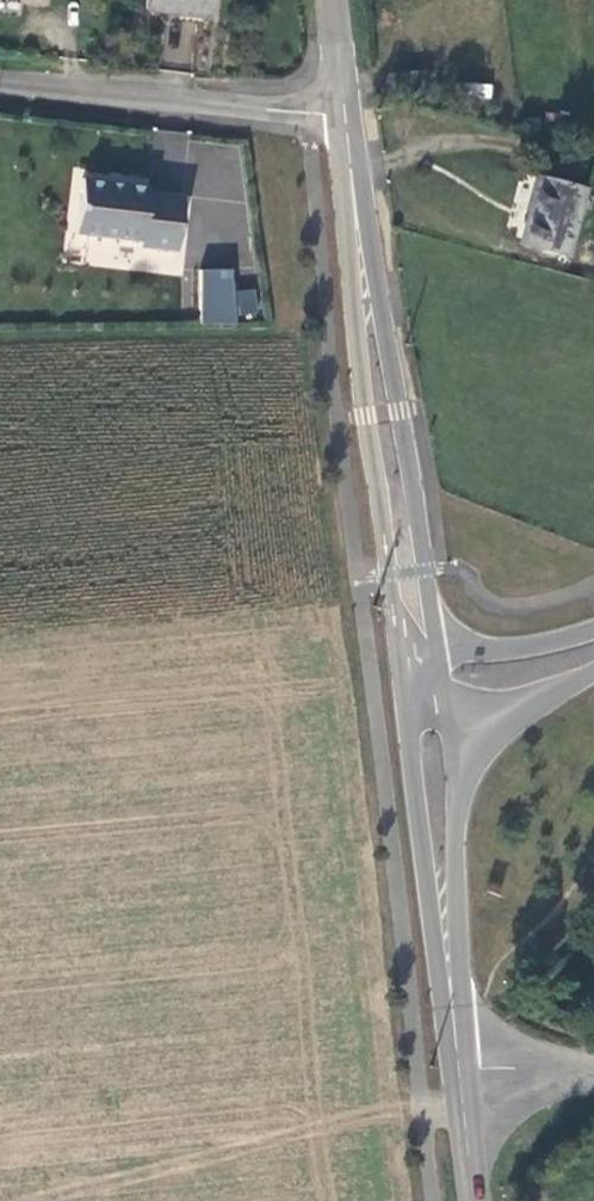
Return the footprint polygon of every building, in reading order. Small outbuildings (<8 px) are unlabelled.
[(144,9),(205,17),(207,0),(145,0),(144,9)] [(563,261),(582,189),(537,177),(518,249),(563,261)] [(82,181),(76,236),(140,244),(140,250),(177,254),(184,198),(148,195),(149,189),(124,186),(124,191),(107,190),(107,184),(82,181)] [(199,324),(234,323),(234,267),(198,267),(199,324)]
